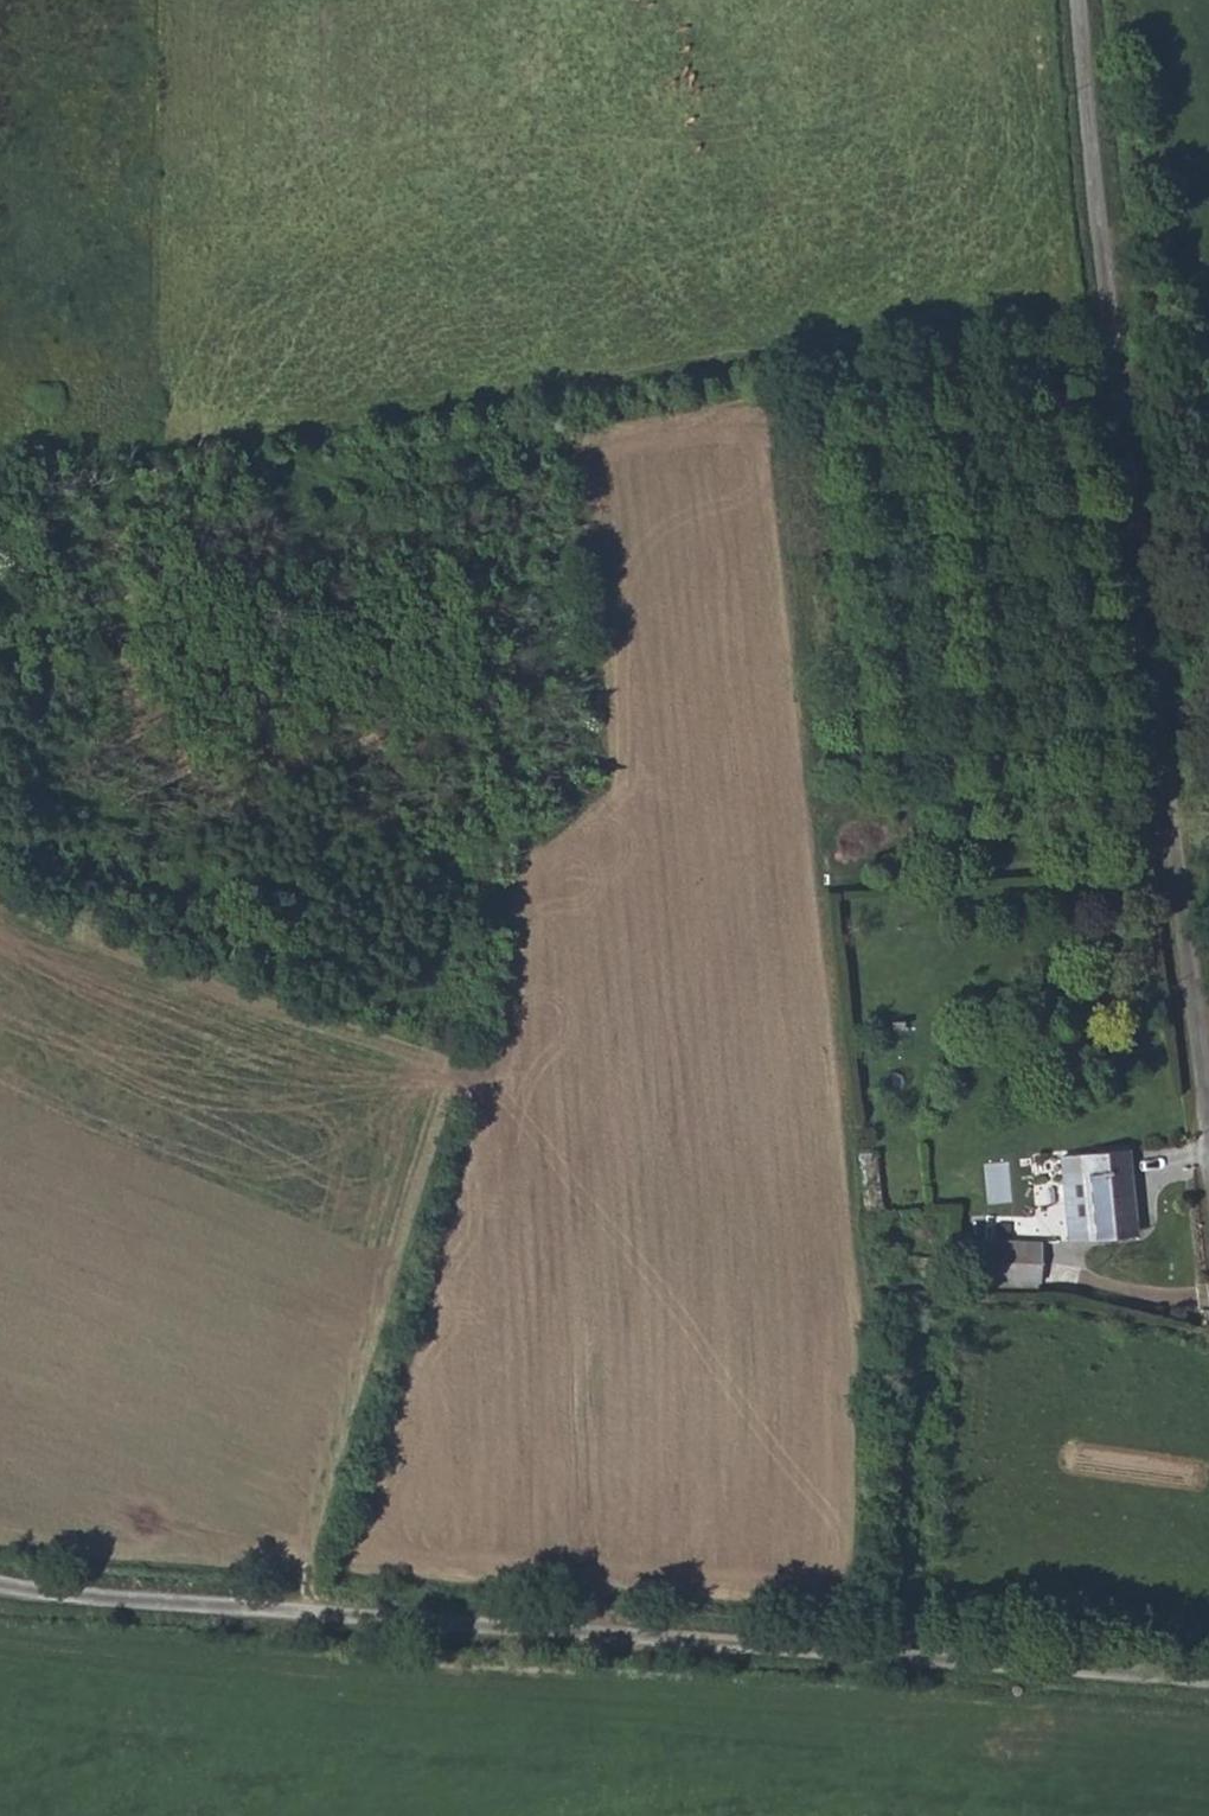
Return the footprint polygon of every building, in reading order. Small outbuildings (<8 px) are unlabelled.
[(1129,1149),(1064,1156),(1073,1239),(1139,1233),(1129,1149)] [(992,1239),(1043,1243),(1045,1223),(993,1220),(992,1239)] [(960,1237),(957,1279),(989,1282),(992,1239),(960,1237)] [(1043,1243),(992,1239),(989,1282),(1041,1284),(1043,1243)]
